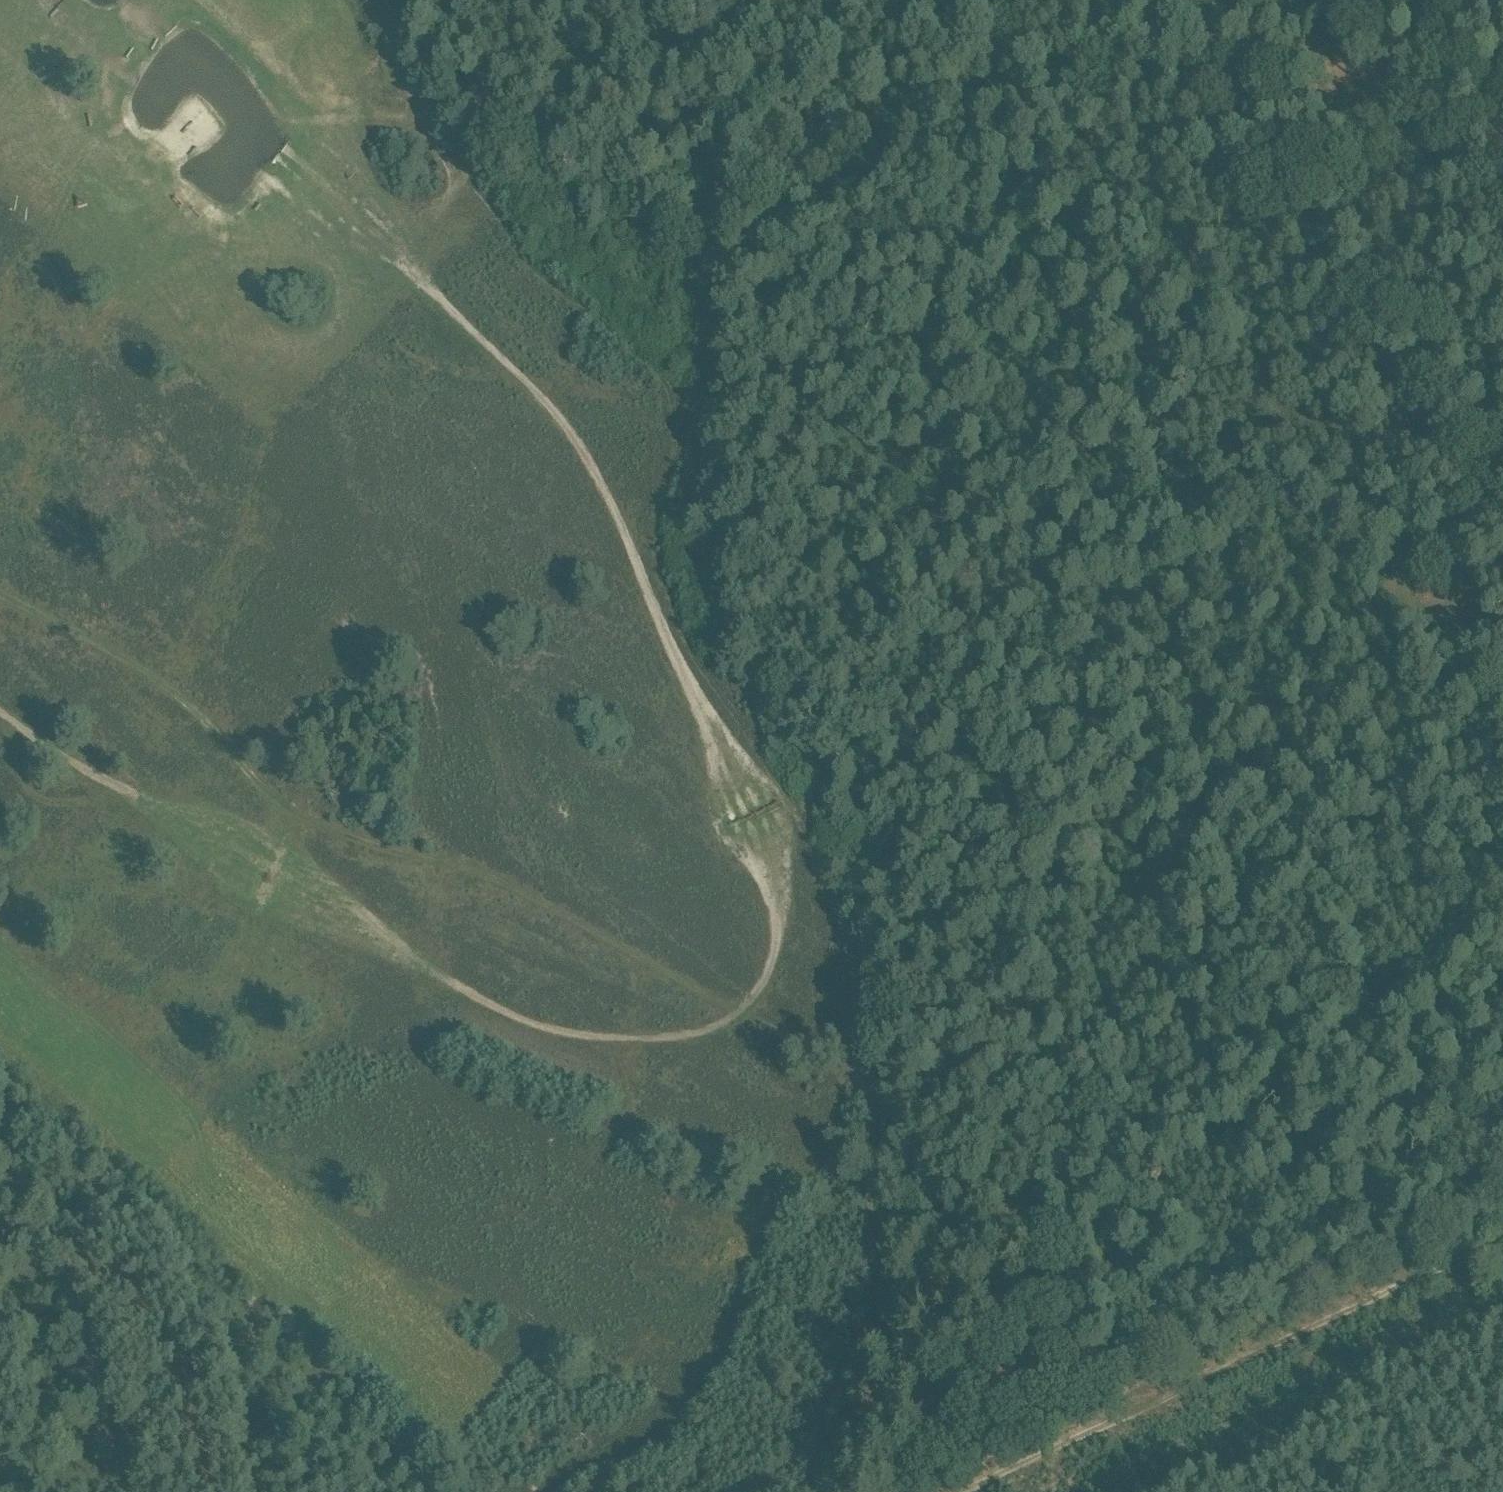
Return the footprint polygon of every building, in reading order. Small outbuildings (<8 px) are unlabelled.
[(1077,1444),(1084,1456),(1094,1450),(1087,1438),(1077,1444)]
